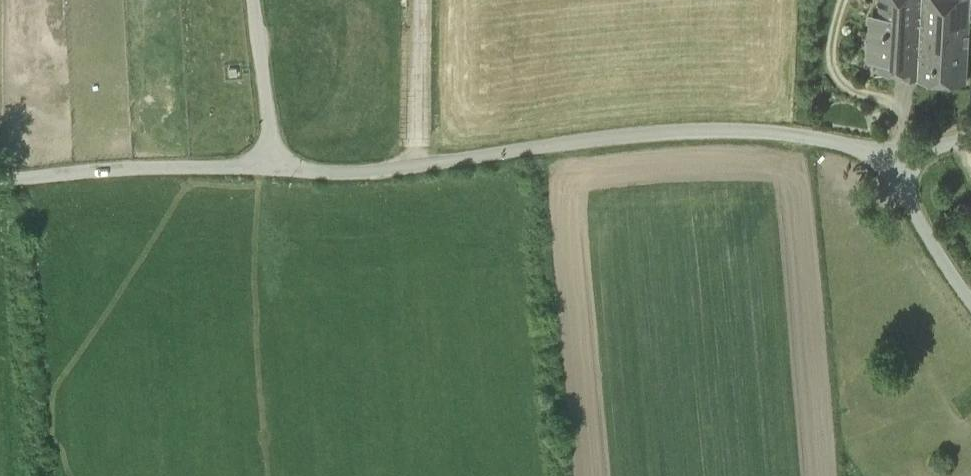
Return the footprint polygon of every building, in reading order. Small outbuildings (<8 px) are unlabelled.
[(879,14),(869,14),(867,61),(879,62),(878,70),(918,72),(923,0),(880,0),(879,14)] [(918,72),(918,80),(966,82),(970,0),(923,0),(918,72)]
